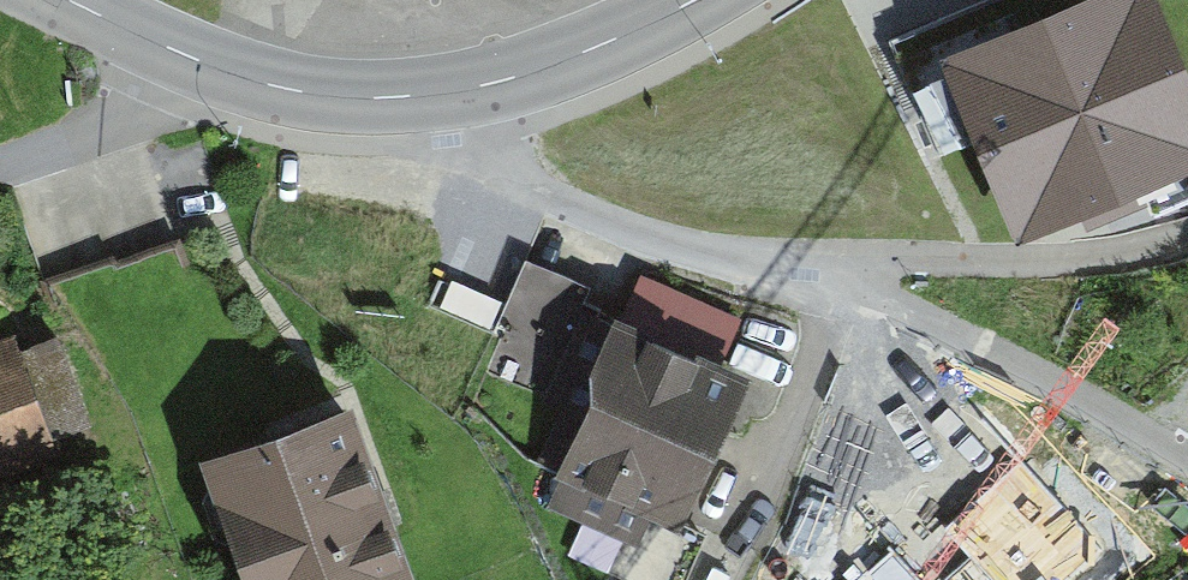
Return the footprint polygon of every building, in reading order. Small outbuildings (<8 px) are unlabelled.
[(945,57),(1018,234),(1187,164),(1187,83),(1154,0),(1085,0),(945,57)] [(598,283),(540,259),(501,353),(559,377),(598,283)] [(750,368),(606,316),(549,472),(693,524),(750,368)] [(0,334),(0,462),(58,442),(18,328),(0,334)] [(190,450),(237,579),(408,579),(370,475),(342,396),(190,450)]
